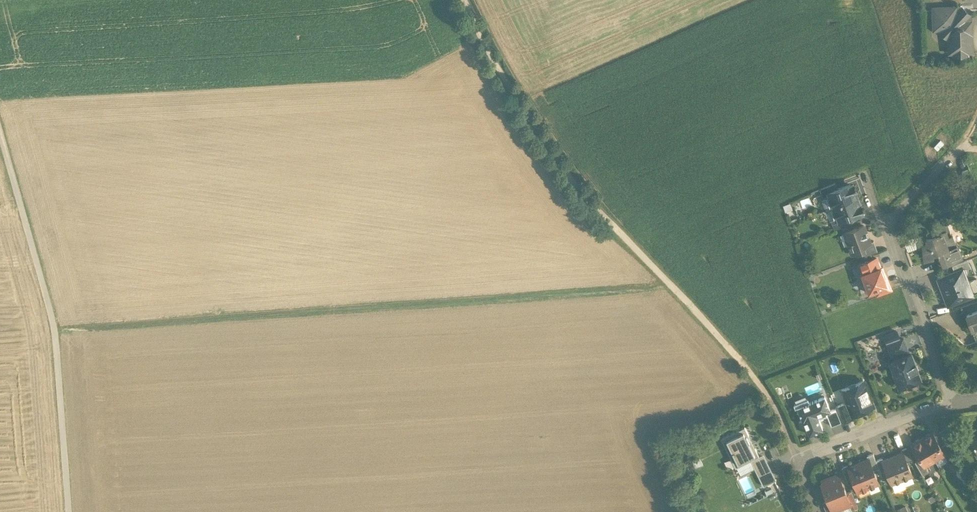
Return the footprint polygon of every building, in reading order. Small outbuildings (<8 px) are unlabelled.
[(960,6),(951,7),(951,10),(933,10),(934,31),(940,31),(948,38),(948,54),(954,54),(956,52),(960,55),(964,51),(966,53),(972,53),(971,16),(960,6)] [(944,138),(935,147),(938,150),(947,142),(944,138)] [(968,169),(961,171),(966,182),(972,180),(968,169)] [(835,183),(820,189),(823,198),(829,196),(828,193),(837,189),(835,183)] [(837,189),(828,193),(829,196),(833,207),(857,198),(852,184),(837,189)] [(857,198),(833,207),(837,218),(838,222),(848,218),(863,213),(857,198)] [(848,218),(838,222),(837,218),(832,220),(835,229),(850,224),(848,218)] [(946,224),(934,228),(937,235),(942,233),(946,232),(949,231),(946,224)] [(863,226),(844,233),(852,254),(862,250),(864,249),(863,246),(870,243),(870,242),(863,226)] [(934,228),(920,233),(922,239),(926,238),(926,237),(933,237),(937,235),(934,228)] [(920,233),(904,240),(907,250),(923,244),(926,243),(926,238),(922,239),(920,233)] [(937,235),(933,237),(926,237),(926,238),(926,243),(923,244),(924,257),(932,256),(932,254),(938,252),(946,249),(943,240),(945,240),(945,239),(942,233),(937,235)] [(948,238),(945,239),(945,240),(943,240),(946,249),(956,245),(953,237),(953,236),(948,238)] [(870,243),(863,246),(864,249),(862,250),(864,256),(877,251),(873,241),(870,242),(870,243)] [(946,249),(938,252),(942,263),(961,256),(957,245),(956,245),(946,249)] [(876,258),(859,264),(862,274),(860,275),(866,292),(874,289),(886,285),(884,278),(886,277),(882,267),(880,267),(876,258)] [(967,260),(952,266),(954,272),(963,268),(963,269),(970,267),(967,260)] [(954,272),(937,278),(944,296),(947,295),(951,304),(970,297),(963,280),(967,278),(963,269),(963,268),(954,272)] [(886,285),(874,289),(877,296),(891,290),(886,277),(884,278),(886,285)] [(967,316),(972,329),(976,327),(976,312),(967,316)] [(903,338),(887,343),(891,355),(907,349),(903,338)] [(911,354),(904,356),(903,355),(901,356),(902,357),(889,361),(899,387),(920,379),(918,372),(916,372),(914,367),(915,366),(911,354)] [(863,381),(841,390),(846,402),(851,415),(852,414),(873,406),(863,381)] [(824,397),(797,408),(802,422),(803,421),(809,435),(823,430),(818,419),(827,415),(825,412),(830,410),(824,397)] [(851,415),(846,402),(835,407),(835,408),(841,422),(853,417),(852,414),(851,415)] [(835,408),(830,410),(825,412),(827,415),(831,426),(841,422),(835,408)] [(744,427),(721,439),(728,454),(732,452),(726,440),(743,432),(745,436),(746,436),(747,436),(748,436),(744,427)] [(743,432),(726,440),(732,452),(735,458),(738,464),(755,455),(748,442),(749,442),(747,436),(746,436),(745,436),(743,432)] [(941,446),(932,432),(922,438),(934,459),(944,453),(945,453),(941,446)] [(934,459),(922,438),(912,444),(920,458),(924,465),(934,459)] [(759,457),(755,449),(753,450),(749,442),(748,442),(755,455),(738,464),(735,458),(731,460),(735,468),(750,461),(759,457)] [(953,456),(946,443),(941,446),(945,453),(944,453),(948,459),(953,456)] [(907,447),(901,450),(902,453),(903,452),(906,461),(913,459),(907,447)] [(902,453),(892,457),(902,480),(912,475),(906,461),(903,452),(902,453)] [(873,453),(866,456),(868,459),(873,470),(879,468),(875,460),(873,453)] [(775,480),(763,454),(759,457),(763,465),(766,463),(775,480)] [(759,457),(750,461),(754,469),(763,465),(759,457)] [(883,460),(882,461),(886,470),(891,484),(902,480),(892,457),(883,460)] [(882,458),(875,460),(879,468),(880,472),(886,470),(882,461),(883,460),(882,458)] [(920,458),(915,461),(922,474),(928,470),(924,465),(920,458)] [(868,459),(858,463),(868,487),(878,483),(873,470),(868,459)] [(763,465),(754,469),(763,487),(776,480),(775,480),(766,463),(763,465)] [(848,467),(854,482),(858,491),(868,487),(858,463),(848,467)] [(854,482),(848,467),(847,465),(841,467),(848,484),(854,482)] [(846,494),(839,477),(837,478),(835,475),(829,478),(841,508),(850,505),(846,494)] [(841,508),(829,478),(822,480),(823,483),(821,484),(828,501),(832,511),(833,511),(841,508)] [(858,509),(851,491),(846,494),(850,505),(852,511),(858,509)] [(822,503),(826,511),(833,511),(832,511),(828,501),(822,503)]
